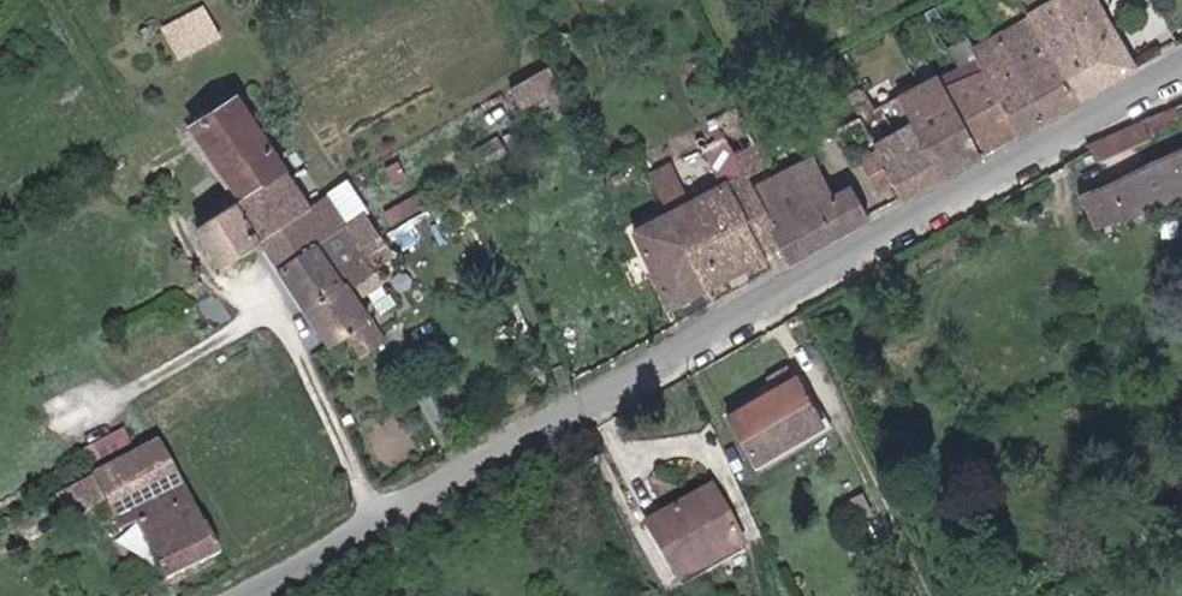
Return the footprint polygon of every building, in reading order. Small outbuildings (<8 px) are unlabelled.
[(1028,14),(1075,96),(1132,64),(1096,0),(1053,0),(1028,14)] [(163,25),(180,58),(225,35),(207,2),(163,25)] [(946,90),(980,150),(1075,96),(1028,14),(974,45),(987,67),(946,90)] [(520,107),(560,86),(550,67),(510,88),(520,107)] [(906,115),(938,173),(980,150),(946,90),(935,72),(894,95),(906,115)] [(233,199),(280,170),(230,91),(184,119),(233,199)] [(639,231),(675,300),(780,245),(750,187),(744,177),(764,167),(734,109),(697,129),(709,153),(727,186),(639,231)] [(891,182),(899,195),(938,173),(906,115),(866,138),(891,182)] [(1152,115),(1093,142),(1101,160),(1160,132),(1152,115)] [(1097,232),(1181,197),(1181,146),(1079,189),(1097,232)] [(780,245),(787,259),(867,217),(851,187),(832,197),(810,156),(750,187),(780,245)] [(673,160),(650,170),(664,198),(686,187),(673,160)] [(255,238),(304,208),(280,170),(233,199),(190,225),(214,264),(255,238)] [(326,194),(304,208),(255,238),(323,346),(370,316),(353,288),(382,270),(367,246),(379,238),(360,208),(342,220),(326,194)] [(724,416),(751,465),(820,427),(793,378),(724,416)] [(162,578),(218,549),(203,519),(200,521),(157,439),(66,486),(78,509),(101,498),(118,529),(133,521),(162,578)] [(644,528),(678,582),(742,541),(708,488),(644,528)]
